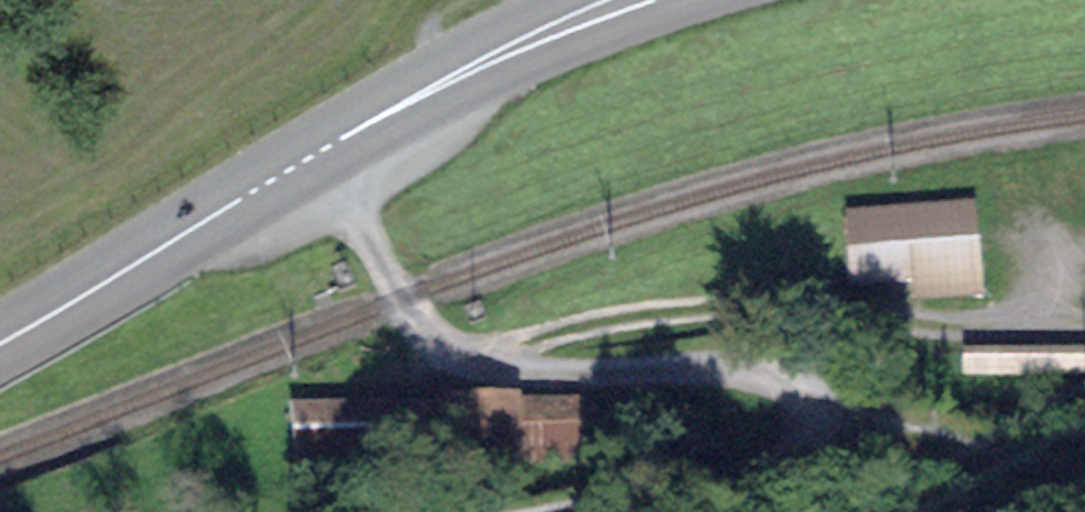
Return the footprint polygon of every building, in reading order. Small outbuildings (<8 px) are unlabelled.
[(979,261),(970,261),(966,213),(862,221),(866,275),(918,271),(919,288),(980,284),(979,261)] [(391,466),(574,460),(572,408),(294,415),(295,482),(391,479),(391,466)]
